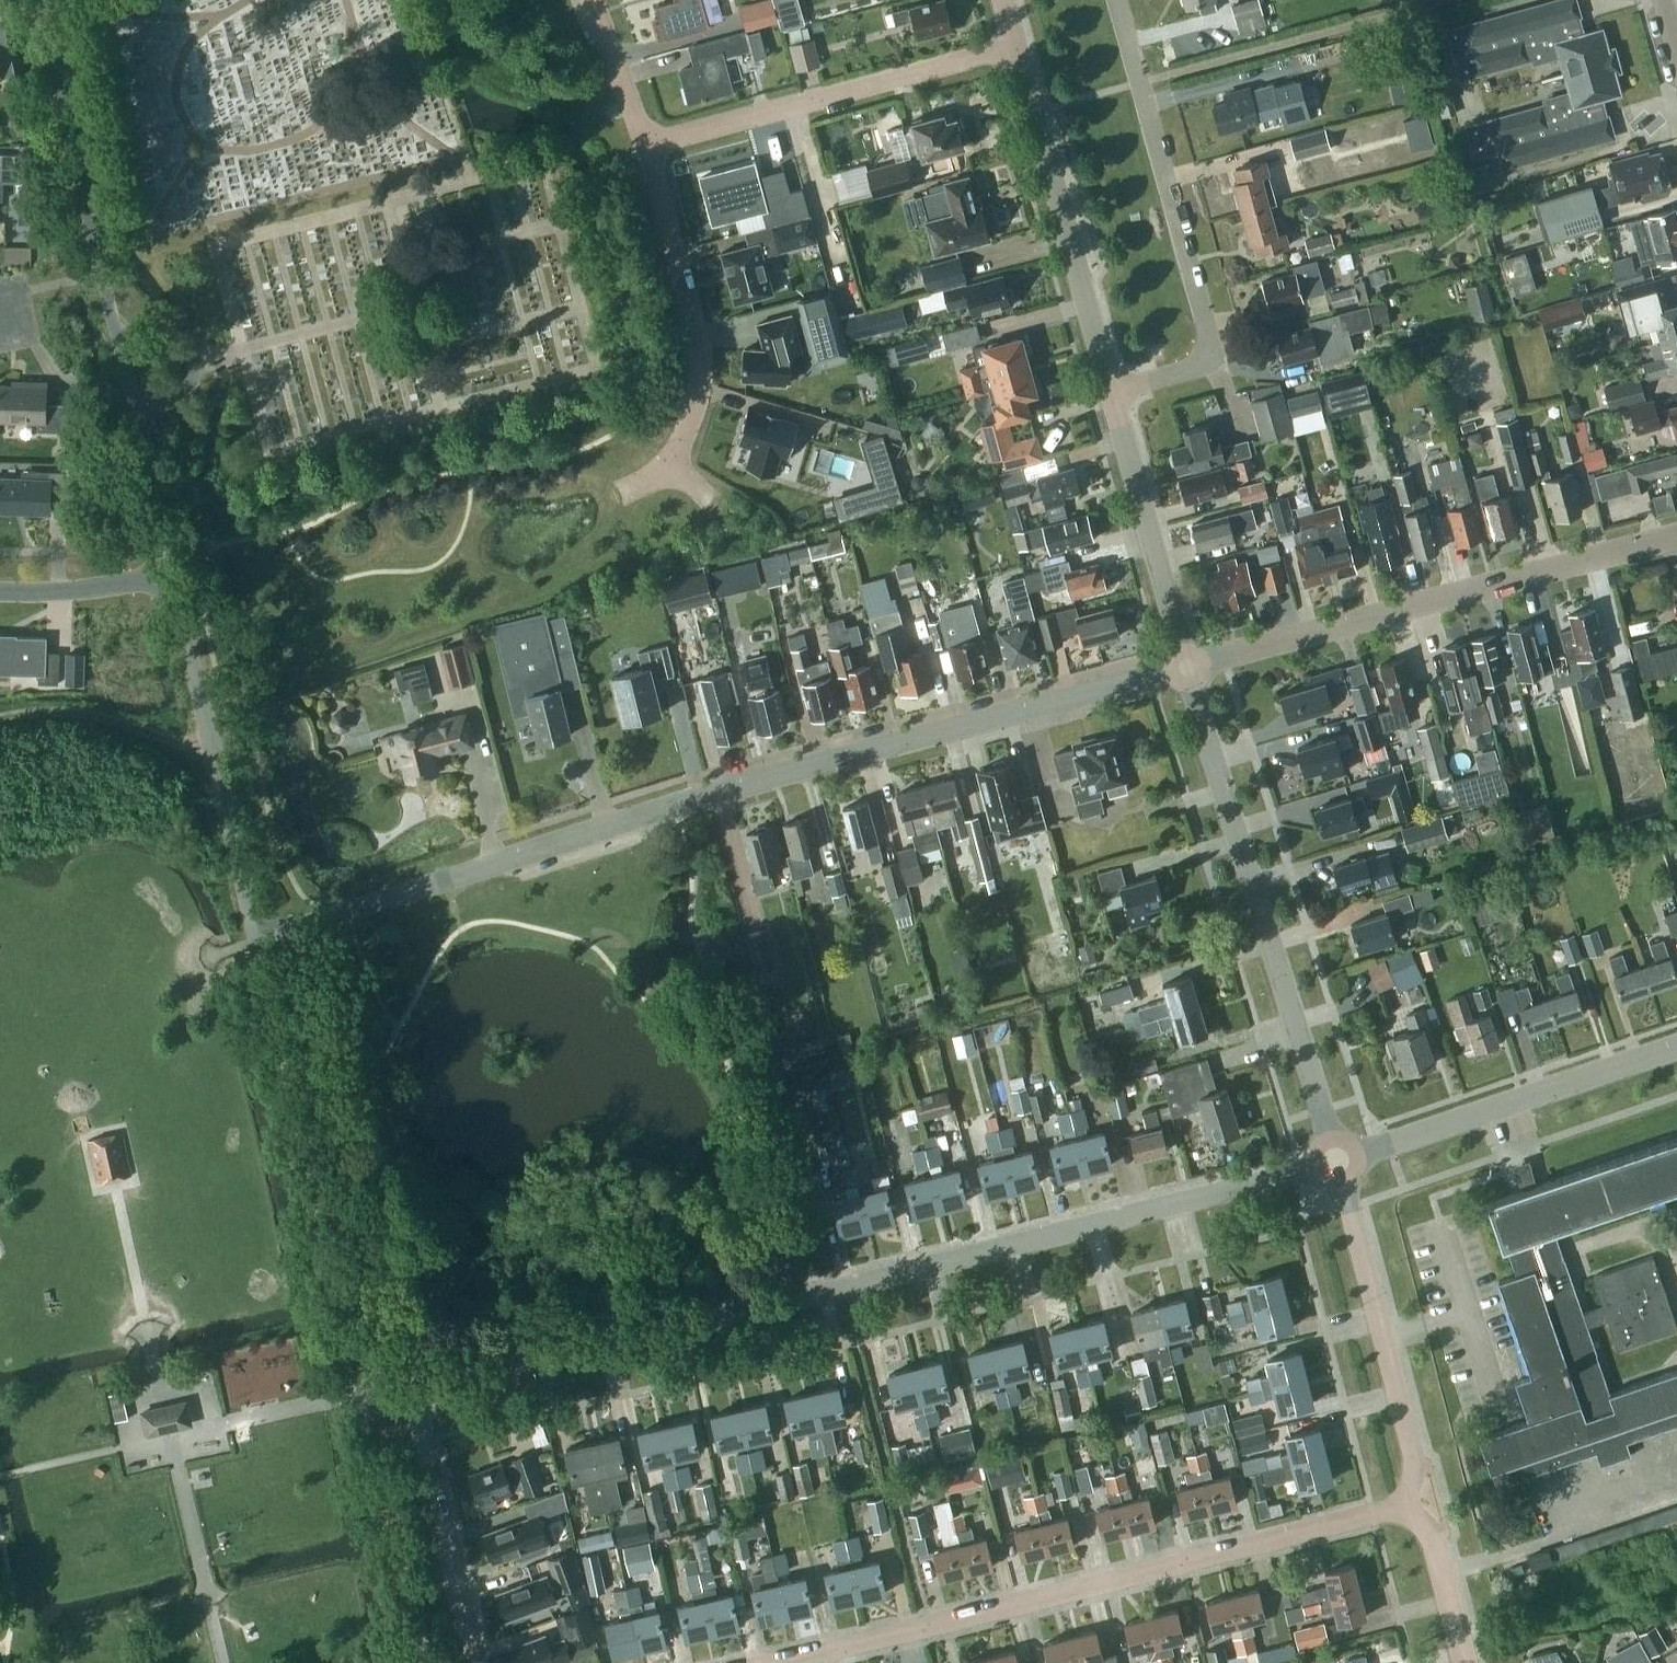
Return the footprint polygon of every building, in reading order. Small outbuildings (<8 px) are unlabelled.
[(657,6),(661,22),(655,23),(659,39),(665,37),(665,38),(708,26),(701,0),(679,0),(657,6)] [(814,20),(860,8),(858,0),(816,0),(810,1),(814,20)] [(945,0),(942,0),(922,5),(922,3),(893,11),(896,24),(913,19),(917,37),(952,28),(945,0)] [(1186,6),(1198,2),(1201,11),(1204,13),(1217,9),(1215,0),(1184,0),(1186,6)] [(1239,32),(1266,24),(1259,0),(1248,0),(1231,5),(1239,32)] [(1448,31),(1461,77),(1478,72),(1533,57),(1534,61),(1560,54),(1565,73),(1571,92),(1545,100),(1546,104),(1491,120),(1469,126),(1476,154),(1499,148),(1504,166),(1613,136),(1608,116),(1605,117),(1600,97),(1619,92),(1613,72),(1619,70),(1616,59),(1613,48),(1607,50),(1601,29),(1582,35),(1577,15),(1579,15),(1575,0),(1557,0),(1465,26),(1448,31)] [(772,3),(740,13),(745,30),(777,21),(772,3)] [(4,24),(0,25),(0,69),(14,66),(4,24)] [(760,30),(748,33),(755,59),(767,56),(760,30)] [(680,69),(689,102),(732,90),(723,56),(750,49),(745,31),(688,47),(693,66),(680,69)] [(789,44),(796,70),(821,63),(814,38),(809,39),(807,32),(788,37),(790,44),(789,44)] [(1395,101),(1422,94),(1417,73),(1390,80),(1395,101)] [(1249,87),(1228,92),(1230,100),(1213,105),(1220,130),(1258,120),(1257,116),(1278,110),(1283,127),(1305,121),(1293,80),(1273,86),(1272,82),(1256,87),(1258,92),(1251,94),(1249,87)] [(1429,111),(1406,118),(1417,150),(1440,143),(1429,111)] [(951,120),(950,113),(926,119),(926,117),(914,120),(914,123),(903,126),(912,160),(931,154),(935,169),(951,165),(948,150),(963,145),(962,142),(965,141),(962,130),(959,131),(958,127),(958,128),(956,119),(951,120)] [(16,141),(26,134),(16,118),(6,125),(16,141)] [(1289,137),(1295,159),(1331,148),(1325,127),(1289,137)] [(1670,186),(1660,151),(1643,156),(1642,153),(1610,161),(1614,175),(1607,177),(1609,185),(1599,188),(1603,204),(1620,200),(1640,195),(1643,197),(1649,195),(1650,192),(1652,191),(1653,194),(1667,191),(1670,186)] [(15,167),(15,154),(0,154),(0,181),(23,181),(23,167),(15,167)] [(874,197),(913,186),(906,159),(866,170),(874,197)] [(753,162),(700,176),(713,223),(762,210),(766,226),(810,214),(802,187),(790,190),(787,180),(762,187),(760,176),(755,160),(753,160),(753,162)] [(1235,182),(1243,212),(1268,205),(1276,203),(1265,160),(1235,168),(1239,181),(1235,182)] [(1454,173),(1461,197),(1498,186),(1491,162),(1454,173)] [(935,253),(989,238),(980,206),(976,207),(967,176),(946,182),(948,189),(920,197),(935,253)] [(1431,204),(1442,195),(1433,184),(1422,193),(1431,204)] [(1541,223),(1546,241),(1603,224),(1591,185),(1534,202),(1541,223)] [(1268,205),(1243,212),(1251,241),(1255,240),(1258,253),(1288,245),(1284,231),(1276,233),(1268,205)] [(1630,220),(1642,262),(1649,260),(1650,264),(1661,262),(1676,258),(1676,216),(1675,208),(1648,215),(1648,216),(1630,220)] [(779,251),(817,241),(810,215),(772,225),(779,251)] [(1304,239),(1309,256),(1335,248),(1335,247),(1343,245),(1340,232),(1331,234),(1330,232),(1304,239)] [(759,242),(721,252),(735,303),(773,292),(759,242)] [(1458,267),(1459,257),(1449,255),(1448,266),(1458,267)] [(1610,261),(1617,286),(1645,278),(1641,264),(1635,266),(1631,255),(1610,261)] [(921,267),(928,290),(966,279),(960,256),(921,267)] [(1262,281),(1269,309),(1303,299),(1303,297),(1325,290),(1316,259),(1293,266),(1295,272),(1262,281)] [(966,286),(965,282),(943,288),(948,305),(969,299),(973,313),(1014,302),(1010,287),(1006,288),(1002,276),(966,286)] [(1513,282),(1517,295),(1534,289),(1530,277),(1513,282)] [(1619,291),(1628,321),(1632,319),(1634,330),(1656,324),(1661,340),(1676,335),(1676,303),(1670,304),(1663,279),(1619,291)] [(1464,287),(1473,320),(1495,314),(1486,281),(1464,287)] [(1329,292),(1333,307),(1359,300),(1355,285),(1329,292)] [(832,290),(802,298),(818,357),(848,349),(832,290)] [(1573,321),(1586,317),(1581,298),(1568,302),(1573,321)] [(1373,322),(1389,319),(1385,301),(1368,305),(1373,322)] [(854,315),(860,337),(907,324),(901,302),(854,315)] [(1315,325),(1310,326),(1277,335),(1284,362),(1318,353),(1314,339),(1340,332),(1341,334),(1374,325),(1373,322),(1368,305),(1314,320),(1315,325)] [(757,323),(764,349),(745,348),(743,379),(765,380),(765,383),(786,384),(786,381),(790,381),(791,352),(801,349),(792,314),(757,323)] [(977,322),(946,331),(951,348),(982,339),(977,322)] [(1644,363),(1647,376),(1669,370),(1676,368),(1676,335),(1661,340),(1665,357),(1644,363)] [(886,347),(891,364),(929,354),(924,337),(886,347)] [(977,364),(960,369),(964,382),(1028,365),(1020,338),(984,348),(983,345),(972,348),(977,364)] [(1028,365),(964,382),(967,395),(984,391),(984,389),(988,388),(992,401),(991,401),(993,407),(994,407),(997,421),(1027,413),(1022,395),(1035,392),(1028,365)] [(1363,371),(1322,382),(1330,411),(1371,401),(1363,371)] [(1638,377),(1604,386),(1610,407),(1644,398),(1638,377)] [(38,430),(79,432),(80,405),(46,404),(47,382),(27,381),(27,385),(0,385),(0,420),(38,421),(38,430)] [(1287,397),(1292,416),(1322,409),(1317,389),(1287,397)] [(1250,399),(1261,440),(1293,431),(1282,390),(1250,399)] [(1656,410),(1653,398),(1630,405),(1637,431),(1673,421),(1676,436),(1676,404),(1656,410)] [(1434,419),(1443,417),(1440,404),(1430,406),(1434,419)] [(768,411),(766,411),(766,412),(749,407),(750,406),(748,406),(737,443),(739,444),(739,442),(752,446),(746,465),(745,465),(744,467),(776,476),(776,474),(775,474),(781,454),(788,456),(787,458),(789,458),(800,421),(798,420),(798,421),(781,417),(782,415),(780,415),(780,416),(767,413),(768,411)] [(1514,484),(1533,479),(1513,406),(1494,411),(1514,484)] [(1438,433),(1451,430),(1448,419),(1435,422),(1438,433)] [(993,421),(979,425),(988,460),(1017,452),(1020,463),(1041,457),(1035,436),(1014,441),(1009,422),(994,427),(993,421)] [(1182,430),(1186,445),(1172,449),(1178,472),(1209,463),(1210,465),(1256,452),(1252,438),(1220,446),(1217,436),(1215,437),(1211,422),(1182,430)] [(1529,452),(1541,449),(1536,430),(1524,434),(1529,452)] [(1558,434),(1565,460),(1579,457),(1572,430),(1558,434)] [(886,436),(864,443),(871,464),(893,457),(886,436)] [(1394,475),(1400,473),(1392,445),(1384,447),(1392,475),(1394,475)] [(78,460),(78,446),(65,446),(65,459),(78,460)] [(1587,470),(1603,466),(1598,447),(1582,452),(1587,470)] [(1541,449),(1529,452),(1534,473),(1540,472),(1549,503),(1552,503),(1556,518),(1581,511),(1575,492),(1579,491),(1573,472),(1551,478),(1548,469),(1547,469),(1541,449)] [(1625,467),(1632,492),(1648,487),(1644,476),(1676,467),(1676,453),(1625,467)] [(1220,467),(1180,478),(1186,502),(1211,495),(1212,499),(1227,495),(1224,481),(1240,476),(1240,477),(1254,473),(1249,456),(1236,460),(1236,462),(1220,467)] [(1451,482),(1453,481),(1466,478),(1460,456),(1428,464),(1434,487),(1440,485),(1451,482)] [(1042,493),(1046,506),(1064,501),(1062,496),(1080,491),(1073,466),(1037,476),(1038,476),(1026,480),(1023,466),(998,474),(1002,487),(1007,504),(1031,497),(1031,496),(1042,493)] [(68,481),(77,481),(78,468),(69,467),(68,481)] [(1418,497),(1411,470),(1400,473),(1394,475),(1401,502),(1402,502),(1405,513),(1404,513),(1415,555),(1438,549),(1430,519),(1432,516),(1427,495),(1418,497)] [(50,479),(0,477),(0,511),(49,512),(50,500),(64,500),(65,472),(50,471),(50,479)] [(1475,477),(1478,487),(1490,535),(1519,527),(1509,494),(1499,497),(1492,472),(1475,477)] [(907,502),(898,474),(876,480),(877,486),(838,498),(845,521),(907,502)] [(1466,478),(1453,481),(1460,507),(1447,510),(1449,519),(1452,520),(1458,543),(1481,537),(1466,478)] [(1238,487),(1242,501),(1267,494),(1263,480),(1238,487)] [(1442,493),(1453,491),(1451,482),(1440,485),(1442,493)] [(974,489),(978,503),(995,498),(990,483),(974,489)] [(1364,527),(1367,526),(1378,565),(1403,558),(1393,520),(1391,520),(1381,485),(1367,488),(1370,500),(1358,504),(1364,527)] [(1675,508),(1672,497),(1664,500),(1662,493),(1652,496),(1656,513),(1675,508)] [(1296,526),(1287,496),(1270,501),(1279,531),(1296,526)] [(1338,505),(1313,512),(1331,578),(1356,571),(1338,505)] [(1192,524),(1199,549),(1234,540),(1232,532),(1256,526),(1251,508),(1227,514),(1192,524)] [(1331,578),(1313,512),(1298,516),(1302,530),(1299,531),(1302,542),(1295,544),(1299,557),(1298,558),(1306,585),(1331,578)] [(1093,538),(1086,513),(1017,532),(1022,549),(1047,542),(1050,553),(1065,548),(1065,546),(1093,538)] [(1023,518),(1009,523),(1011,531),(1026,527),(1023,518)] [(842,537),(807,546),(810,558),(845,550),(842,537)] [(1257,547),(1260,560),(1279,556),(1276,542),(1257,547)] [(810,558),(807,546),(761,557),(768,585),(782,582),(779,571),(791,568),(790,563),(810,558)] [(712,570),(718,596),(762,586),(755,559),(712,570)] [(1069,585),(1072,597),(1106,588),(1101,570),(1100,571),(1098,562),(1070,569),(1067,559),(1040,566),(1047,591),(1069,585)] [(1246,601),(1248,600),(1247,596),(1255,594),(1246,563),(1238,565),(1236,559),(1218,564),(1220,570),(1206,574),(1213,602),(1228,598),(1230,605),(1233,605),(1236,607),(1244,605),(1246,601)] [(1261,565),(1268,592),(1287,587),(1280,560),(1261,565)] [(914,574),(911,561),(895,565),(898,577),(914,574)] [(668,605),(710,594),(704,573),(662,584),(668,605)] [(1002,582),(1014,624),(998,628),(1008,664),(1027,659),(1026,657),(1037,654),(1028,621),(1034,620),(1022,577),(1002,582)] [(922,602),(934,646),(949,642),(937,598),(922,602)] [(894,604),(891,605),(889,599),(865,605),(868,617),(895,610),(894,604)] [(1078,616),(1075,606),(1037,617),(1045,647),(1062,642),(1061,636),(1080,630),(1084,644),(1119,635),(1111,607),(1078,616)] [(1560,630),(1569,662),(1578,659),(1582,673),(1587,671),(1589,678),(1578,680),(1585,704),(1601,699),(1593,670),(1597,669),(1594,654),(1606,651),(1594,607),(1569,614),(1573,627),(1560,630)] [(898,675),(903,693),(933,685),(923,651),(910,654),(902,626),(903,626),(898,609),(895,610),(868,617),(873,634),(875,633),(885,668),(894,666),(896,675),(898,675)] [(955,659),(960,677),(988,670),(983,652),(985,651),(981,636),(980,636),(974,614),(956,619),(962,641),(949,644),(953,657),(955,659)] [(557,674),(543,615),(496,626),(510,685),(523,682),(538,742),(571,734),(557,674)] [(549,619),(557,652),(573,649),(565,615),(549,619)] [(843,617),(830,620),(824,622),(838,674),(844,672),(853,706),(879,699),(870,665),(856,668),(850,644),(863,640),(859,623),(846,626),(843,617)] [(1508,630),(1517,664),(1513,665),(1516,679),(1554,670),(1547,642),(1537,644),(1532,623),(1508,630)] [(0,633),(0,673),(39,673),(39,682),(59,682),(59,652),(46,652),(47,636),(9,636),(9,634),(0,633)] [(787,637),(791,649),(803,696),(805,696),(811,717),(838,710),(829,677),(831,676),(827,659),(811,664),(802,633),(787,637)] [(1494,633),(1469,640),(1481,683),(1491,721),(1504,718),(1497,690),(1496,691),(1493,680),(1506,677),(1494,633)] [(1450,676),(1441,678),(1448,703),(1449,708),(1462,705),(1470,733),(1492,727),(1487,708),(1486,709),(1477,674),(1475,675),(1468,645),(1467,641),(1443,647),(1450,676)] [(439,649),(449,687),(475,680),(465,642),(439,649)] [(612,676),(623,722),(661,712),(653,676),(674,671),(667,644),(638,651),(642,669),(612,676)] [(1643,679),(1676,670),(1676,645),(1636,656),(1643,679)] [(84,654),(67,654),(66,682),(83,683),(84,654)] [(751,709),(754,712),(759,731),(785,724),(780,705),(781,701),(778,689),(768,691),(766,683),(771,681),(765,655),(742,661),(749,687),(751,686),(753,695),(748,697),(751,709)] [(1380,664),(1392,709),(1378,712),(1383,731),(1409,724),(1404,707),(1418,703),(1405,657),(1380,664)] [(1349,687),(1356,713),(1375,707),(1362,661),(1346,665),(1352,686),(1349,687)] [(1610,670),(1623,719),(1644,714),(1631,664),(1610,670)] [(1280,693),(1288,719),(1332,706),(1329,697),(1348,692),(1340,666),(1303,678),(1306,686),(1280,693)] [(729,671),(697,679),(709,725),(713,724),(718,742),(742,736),(732,701),(736,700),(729,671)] [(353,721),(350,713),(342,709),(333,712),(329,720),(333,729),(341,733),(349,729),(353,721)] [(1352,719),(1361,750),(1385,742),(1376,712),(1352,719)] [(432,754),(472,743),(464,715),(397,733),(409,778),(415,776),(417,781),(432,777),(430,772),(437,771),(432,754)] [(1417,728),(1431,779),(1449,774),(1435,723),(1417,728)] [(1297,748),(1305,773),(1321,768),(1324,776),(1345,770),(1338,748),(1352,743),(1349,732),(1334,737),(1334,736),(1297,748)] [(1120,748),(1116,734),(1073,746),(1074,748),(1054,754),(1061,777),(1080,772),(1083,782),(1071,785),(1080,816),(1103,810),(1099,795),(1102,794),(1099,783),(1105,782),(1109,795),(1128,790),(1124,777),(1125,776),(1117,749),(1120,748)] [(1009,763),(980,771),(987,795),(984,796),(987,809),(988,809),(997,843),(999,842),(998,841),(1047,827),(1037,792),(1037,795),(1019,800),(1009,763)] [(1460,807),(1509,793),(1502,767),(1452,780),(1460,807)] [(1406,785),(1400,769),(1367,779),(1373,796),(1391,790),(1406,785)] [(968,835),(959,801),(960,800),(954,777),(925,785),(936,827),(952,823),(956,838),(968,835)] [(903,816),(908,834),(911,833),(915,847),(921,845),(928,849),(941,845),(936,827),(925,785),(896,793),(902,816),(903,816)] [(1616,812),(1634,807),(1629,792),(1612,797),(1616,812)] [(1324,834),(1345,827),(1348,837),(1361,834),(1354,813),(1366,809),(1362,796),(1350,799),(1349,798),(1316,808),(1324,834)] [(878,839),(867,801),(843,808),(853,846),(866,842),(872,862),(883,859),(877,839),(878,839)] [(1517,810),(1527,846),(1556,838),(1546,802),(1517,810)] [(1401,828),(1408,850),(1449,837),(1442,815),(1401,828)] [(810,816),(783,823),(792,854),(787,856),(793,879),(813,873),(807,851),(818,849),(810,816)] [(771,827),(746,833),(757,873),(751,874),(756,893),(775,888),(771,874),(779,871),(778,867),(782,867),(771,827)] [(970,841),(980,881),(986,879),(989,891),(997,889),(983,837),(970,841)] [(909,846),(897,850),(906,884),(924,879),(919,862),(914,863),(909,846)] [(1334,866),(1341,891),(1371,882),(1373,887),(1398,879),(1389,851),(1366,859),(1365,856),(1334,866)] [(905,890),(898,860),(881,864),(889,895),(905,890)] [(1105,897),(1121,892),(1131,927),(1150,922),(1146,908),(1164,903),(1156,876),(1125,884),(1120,866),(1098,872),(1105,897)] [(846,891),(840,870),(826,874),(831,895),(832,895),(838,916),(847,913),(846,907),(848,906),(844,892),(846,891)] [(1075,892),(1088,888),(1084,874),(1070,878),(1075,892)] [(1386,912),(1351,923),(1359,949),(1395,938),(1393,930),(1407,926),(1402,910),(1434,900),(1430,886),(1382,901),(1386,912)] [(1581,934),(1589,956),(1605,950),(1596,928),(1581,934)] [(1582,958),(1574,933),(1560,938),(1568,963),(1582,958)] [(1642,966),(1649,989),(1676,980),(1676,975),(1671,957),(1669,957),(1663,939),(1650,943),(1656,962),(1642,966)] [(1091,942),(1077,946),(1083,963),(1096,959),(1091,942)] [(1433,946),(1420,951),(1425,965),(1437,961),(1433,946)] [(1367,966),(1379,991),(1395,983),(1393,979),(1418,967),(1409,949),(1385,960),(1384,958),(1367,966)] [(1649,989),(1642,966),(1628,971),(1622,953),(1609,957),(1615,976),(1613,976),(1621,999),(1649,989)] [(972,968),(969,960),(954,964),(957,972),(972,968)] [(1561,994),(1547,998),(1555,1021),(1584,1011),(1576,989),(1575,989),(1569,971),(1555,976),(1561,994)] [(1123,1014),(1126,1026),(1199,1004),(1191,975),(1162,984),(1167,999),(1138,1008),(1138,1009),(1123,1014)] [(1100,992),(1104,1004),(1133,995),(1130,983),(1100,992)] [(1555,1021),(1547,998),(1534,1003),(1528,985),(1514,989),(1520,1008),(1519,1008),(1526,1031),(1555,1021)] [(1492,1004),(1486,987),(1474,991),(1479,1008),(1492,1004)] [(1446,1000),(1451,1013),(1460,1041),(1472,1037),(1475,1048),(1498,1041),(1489,1013),(1472,1018),(1464,993),(1446,1000)] [(940,1009),(953,1005),(951,996),(938,999),(940,1009)] [(1199,1004),(1126,1026),(1127,1027),(1125,1027),(1129,1040),(1161,1031),(1160,1028),(1174,1023),(1180,1041),(1208,1033),(1199,1004)] [(1411,1030),(1387,1038),(1394,1057),(1400,1055),(1405,1072),(1434,1063),(1426,1040),(1433,1038),(1423,1009),(1406,1014),(1411,1030)] [(1009,1020),(979,1026),(983,1045),(1013,1039),(1009,1020)] [(802,1028),(803,1034),(807,1037),(812,1037),(819,1030),(818,1024),(814,1021),(809,1021),(802,1028)] [(849,1031),(837,1034),(840,1047),(852,1044),(849,1031)] [(952,1036),(956,1052),(975,1047),(971,1031),(952,1036)] [(1158,1067),(1154,1053),(1132,1060),(1137,1074),(1158,1067)] [(1168,1105),(1171,1115),(1171,1116),(1202,1106),(1212,1138),(1239,1130),(1226,1088),(1210,1093),(1199,1059),(1159,1072),(1168,1105)] [(843,1068),(847,1086),(867,1082),(862,1064),(843,1068)] [(792,1093),(833,1081),(830,1069),(789,1081),(792,1093)] [(1012,1089),(1025,1086),(1022,1075),(1010,1079),(1012,1089)] [(1105,1084),(1112,1117),(1130,1113),(1123,1085),(1121,1085),(1120,1081),(1105,1084)] [(1018,1113),(1031,1110),(1025,1086),(1012,1089),(1018,1113)] [(1029,1094),(1035,1119),(1050,1116),(1043,1090),(1029,1094)] [(917,1098),(923,1120),(953,1112),(947,1091),(917,1098)] [(1070,1111),(1082,1108),(1079,1097),(1068,1100),(1070,1111)] [(1159,1118),(1171,1115),(1168,1105),(1156,1108),(1156,1107),(1142,1111),(1147,1130),(1131,1134),(1137,1157),(1167,1150),(1159,1118)] [(1082,1108),(1070,1111),(1075,1128),(1086,1125),(1082,1108)] [(1070,1111),(1058,1114),(1063,1131),(1075,1128),(1070,1111)] [(998,1129),(997,1129),(1002,1146),(1012,1144),(1014,1143),(1009,1126),(998,1129)] [(1066,1142),(1052,1145),(1060,1177),(1086,1170),(1078,1139),(1075,1128),(1063,1131),(1066,1142)] [(997,1129),(986,1132),(990,1149),(991,1149),(1002,1146),(997,1129)] [(121,1132),(87,1140),(97,1183),(131,1175),(121,1132)] [(1089,1136),(1078,1139),(1086,1170),(1111,1164),(1103,1132),(1089,1136)] [(926,1148),(925,1148),(930,1167),(942,1164),(934,1134),(923,1137),(926,1148)] [(1610,1392),(1596,1353),(1598,1353),(1588,1325),(1607,1319),(1617,1348),(1676,1328),(1676,1325),(1653,1255),(1592,1276),(1603,1305),(1584,1312),(1565,1257),(1564,1258),(1554,1229),(1676,1187),(1676,1137),(1539,1184),(1538,1180),(1539,1179),(1534,1165),(1521,1170),(1525,1184),(1527,1183),(1528,1187),(1487,1201),(1502,1247),(1506,1246),(1516,1274),(1498,1280),(1531,1376),(1515,1381),(1528,1420),(1478,1436),(1491,1473),(1492,1472),(1496,1485),(1596,1451),(1600,1464),(1631,1454),(1627,1441),(1676,1424),(1676,1368),(1610,1392)] [(1012,1144),(1002,1146),(1013,1189),(1038,1182),(1030,1151),(1015,1154),(1012,1144)] [(994,1160),(979,1164),(987,1195),(1012,1189),(1013,1189),(1002,1146),(991,1149),(994,1160)] [(925,1148),(914,1151),(919,1170),(930,1167),(925,1148)] [(864,1163),(853,1166),(858,1185),(869,1183),(864,1163)] [(853,1166),(841,1169),(846,1189),(858,1185),(853,1166)] [(958,1169),(932,1176),(940,1207),(966,1201),(958,1169)] [(932,1176),(921,1178),(907,1182),(915,1214),(940,1207),(932,1176)] [(885,1187),(860,1194),(868,1225),(893,1219),(885,1187)] [(860,1194),(834,1201),(842,1232),(868,1225),(860,1194)] [(1251,1296),(1238,1300),(1241,1312),(1286,1301),(1279,1274),(1248,1282),(1251,1296)] [(1223,1314),(1218,1292),(1202,1296),(1207,1318),(1223,1314)] [(1184,1299),(1158,1305),(1166,1337),(1192,1330),(1184,1299)] [(1238,1300),(1223,1303),(1226,1315),(1241,1312),(1238,1300)] [(1286,1301),(1241,1312),(1244,1323),(1257,1320),(1261,1334),(1292,1325),(1286,1301)] [(1132,1312),(1144,1356),(1144,1359),(1158,1356),(1161,1368),(1173,1365),(1169,1347),(1166,1337),(1158,1305),(1132,1312)] [(1241,1312),(1226,1315),(1229,1327),(1244,1323),(1241,1312)] [(1102,1319),(1077,1326),(1087,1368),(1099,1365),(1097,1354),(1110,1351),(1102,1319)] [(1077,1326),(1051,1332),(1059,1364),(1073,1360),(1076,1371),(1087,1368),(1077,1326)] [(1021,1340),(995,1347),(1003,1378),(1006,1389),(1018,1386),(1015,1375),(1029,1372),(1021,1340)] [(1169,1347),(1173,1365),(1185,1362),(1180,1344),(1169,1347)] [(995,1347),(970,1353),(978,1385),(992,1381),(1003,1378),(995,1347)] [(1271,1373),(1258,1376),(1261,1388),(1305,1377),(1299,1351),(1267,1359),(1271,1373)] [(940,1361),(914,1367),(922,1399),(925,1409),(937,1406),(934,1396),(948,1392),(940,1361)] [(1099,1365),(1087,1368),(1091,1385),(1104,1382),(1099,1365)] [(914,1367),(889,1374),(897,1405),(911,1402),(912,1401),(915,1412),(925,1409),(922,1399),(914,1367)] [(1087,1368),(1076,1371),(1080,1388),(1091,1385),(1087,1368)] [(1143,1406),(1157,1403),(1150,1372),(1135,1376),(1143,1406)] [(1258,1376),(1243,1380),(1246,1392),(1261,1388),(1258,1376)] [(1072,1417),(1066,1385),(1065,1385),(1063,1377),(1050,1379),(1058,1414),(1059,1414),(1060,1420),(1072,1417)] [(1305,1377),(1261,1388),(1264,1400),(1277,1396),(1280,1410),(1312,1402),(1305,1377)] [(838,1386),(812,1392),(822,1435),(833,1432),(831,1421),(845,1418),(838,1386)] [(1018,1386),(1006,1389),(1010,1406),(1022,1403),(1018,1386)] [(1261,1388),(1246,1392),(1249,1404),(1264,1400),(1261,1388)] [(1010,1406),(1006,1389),(995,1392),(999,1409),(1010,1406)] [(812,1392),(786,1398),(793,1430),(807,1427),(810,1438),(822,1435),(812,1392)] [(1208,1405),(1210,1415),(1230,1411),(1227,1400),(1208,1405)] [(772,1435),(764,1403),(739,1409),(746,1441),(772,1435)] [(1141,1413),(1139,1403),(1125,1407),(1127,1416),(1141,1413)] [(175,1404),(142,1412),(147,1433),(180,1426),(188,1412),(175,1404)] [(937,1406),(925,1409),(929,1427),(941,1424),(937,1406)] [(1189,1423),(1206,1419),(1203,1407),(1186,1412),(1189,1423)] [(746,1441),(739,1409),(713,1415),(720,1447),(746,1441)] [(915,1412),(913,1412),(918,1430),(929,1427),(925,1409),(915,1412)] [(1233,1419),(1236,1435),(1265,1429),(1261,1412),(1233,1419)] [(1062,1430),(1091,1424),(1089,1413),(1072,1417),(1060,1420),(1062,1430)] [(666,1425),(673,1457),(684,1455),(699,1451),(691,1420),(666,1425)] [(1130,1423),(1133,1438),(1147,1434),(1144,1420),(1130,1423)] [(666,1425),(639,1431),(647,1463),(661,1460),(663,1469),(675,1467),(674,1462),(673,1457),(666,1425)] [(976,1452),(969,1427),(940,1435),(946,1460),(976,1452)] [(1290,1450),(1277,1453),(1280,1465),(1325,1453),(1318,1428),(1287,1436),(1290,1450)] [(1150,1433),(1158,1463),(1175,1458),(1167,1429),(1150,1433)] [(1238,1437),(1242,1452),(1267,1446),(1263,1431),(1238,1437)] [(833,1432),(822,1435),(826,1452),(837,1450),(833,1432)] [(822,1435),(810,1438),(814,1455),(826,1452),(822,1435)] [(867,1435),(853,1439),(858,1461),(872,1458),(867,1435)] [(1068,1440),(1080,1483),(1096,1479),(1084,1435),(1068,1440)] [(618,1436),(592,1442),(607,1508),(622,1504),(616,1476),(613,1477),(611,1471),(625,1468),(618,1436)] [(607,1508),(592,1442),(566,1448),(574,1480),(584,1478),(591,1511),(607,1508)] [(905,1443),(892,1446),(898,1467),(910,1464),(905,1443)] [(762,1447),(748,1451),(752,1469),(766,1466),(762,1447)] [(1205,1450),(1196,1453),(1200,1470),(1209,1467),(1205,1450)] [(752,1469),(748,1451),(735,1453),(739,1472),(752,1469)] [(502,1463),(470,1474),(480,1502),(482,1501),(485,1509),(498,1505),(495,1497),(512,1490),(511,1488),(523,1484),(526,1494),(543,1488),(530,1452),(514,1458),(515,1461),(503,1465),(502,1463)] [(1196,1453),(1187,1455),(1191,1472),(1200,1470),(1196,1453)] [(1280,1465),(1265,1468),(1262,1469),(1265,1481),(1296,1473),(1300,1487),(1332,1479),(1325,1453),(1280,1465)] [(1277,1453),(1262,1457),(1265,1468),(1280,1465),(1277,1453)] [(991,1487),(1013,1481),(1006,1456),(985,1462),(991,1487)] [(792,1464),(798,1492),(813,1489),(807,1461),(792,1464)] [(679,1485),(691,1483),(687,1464),(675,1467),(679,1485)] [(675,1467),(663,1469),(667,1488),(679,1485),(675,1467)] [(1212,1479),(1209,1467),(1200,1470),(1211,1510),(1236,1503),(1229,1475),(1212,1479)] [(1053,1472),(1059,1498),(1073,1494),(1067,1469),(1053,1472)] [(1211,1510),(1200,1470),(1191,1472),(1194,1484),(1177,1488),(1185,1516),(1211,1510)] [(776,1474),(781,1499),(795,1496),(790,1471),(776,1474)] [(947,1491),(964,1487),(960,1471),(943,1475),(947,1491)] [(1124,1471),(1114,1473),(1119,1490),(1128,1488),(1124,1471)] [(1261,1472),(1248,1475),(1254,1500),(1267,1497),(1261,1472)] [(1114,1473),(1106,1475),(1110,1492),(1119,1490),(1114,1473)] [(718,1518),(710,1482),(695,1485),(704,1521),(718,1518)] [(672,1509),(684,1506),(679,1485),(667,1488),(672,1509)] [(642,1490),(652,1529),(666,1526),(657,1487),(642,1490)] [(525,1502),(531,1517),(484,1534),(494,1561),(514,1554),(514,1555),(520,1558),(545,1548),(548,1543),(542,1526),(546,1524),(543,1514),(568,1505),(564,1488),(525,1502)] [(1128,1488),(1119,1490),(1130,1530),(1155,1524),(1153,1514),(1148,1495),(1131,1500),(1128,1488)] [(1108,1505),(1096,1508),(1104,1537),(1130,1530),(1119,1490),(1110,1492),(1105,1493),(1108,1505)] [(1043,1491),(1034,1494),(1038,1511),(1047,1508),(1046,1503),(1043,1491)] [(1034,1494),(1024,1496),(1029,1513),(1038,1511),(1034,1494)] [(889,1528),(883,1497),(867,1500),(874,1531),(889,1528)] [(957,1531),(952,1514),(949,1501),(933,1505),(944,1547),(934,1550),(941,1578),(967,1572),(957,1531)] [(650,1533),(643,1503),(628,1506),(635,1537),(650,1533)] [(1050,1520),(1047,1508),(1038,1511),(1048,1551),(1074,1544),(1067,1516),(1050,1520)] [(930,1532),(924,1510),(909,1514),(914,1536),(930,1532)] [(1048,1551),(1038,1511),(1029,1513),(1032,1525),(1015,1529),(1022,1558),(1048,1551)] [(962,1512),(952,1514),(957,1531),(966,1529),(966,1528),(962,1512)] [(731,1532),(736,1559),(750,1556),(745,1528),(743,1517),(731,1519),(732,1532),(731,1532)] [(957,1531),(967,1572),(993,1565),(985,1537),(974,1539),(971,1527),(966,1528),(966,1529),(957,1531)] [(694,1547),(707,1544),(703,1529),(690,1532),(694,1547)] [(578,1538),(581,1551),(603,1546),(600,1533),(578,1538)] [(857,1536),(845,1538),(850,1555),(861,1553),(857,1536)] [(845,1538),(834,1541),(838,1558),(850,1555),(845,1538)] [(657,1560),(652,1541),(627,1547),(631,1566),(657,1560)] [(572,1549),(550,1557),(547,1558),(560,1591),(585,1582),(572,1549)] [(1548,1549),(1528,1556),(1532,1567),(1552,1560),(1548,1549)] [(784,1552),(772,1555),(776,1572),(788,1569),(784,1552)] [(583,1556),(591,1593),(605,1590),(598,1553),(583,1556)] [(861,1553),(850,1555),(860,1598),(885,1592),(878,1560),(864,1563),(861,1553)] [(764,1571),(750,1574),(753,1589),(760,1620),(786,1615),(779,1583),(776,1572),(772,1555),(761,1558),(764,1571)] [(840,1569),(826,1572),(833,1604),(860,1598),(850,1555),(838,1558),(840,1569)] [(1328,1585),(1299,1592),(1302,1604),(1319,1599),(1359,1588),(1353,1564),(1325,1571),(1328,1585)] [(711,1569),(699,1572),(703,1589),(715,1586),(711,1569)] [(699,1572),(688,1574),(692,1591),(703,1589),(699,1572)] [(551,1573),(497,1593),(507,1619),(560,1599),(551,1573)] [(790,1580),(779,1583),(786,1615),(812,1609),(805,1577),(790,1580)] [(1294,1583),(1280,1587),(1284,1604),(1298,1600),(1294,1583)] [(638,1586),(626,1588),(630,1605),(642,1603),(638,1586)] [(715,1586),(703,1589),(713,1631),(739,1625),(734,1604),(732,1593),(717,1597),(715,1586)] [(626,1588),(614,1591),(618,1608),(630,1605),(626,1588)] [(1258,1588),(1232,1595),(1243,1635),(1252,1633),(1249,1621),(1265,1616),(1258,1588)] [(1359,1588),(1319,1599),(1321,1609),(1322,1612),(1334,1609),(1337,1621),(1337,1622),(1347,1620),(1366,1615),(1359,1588)] [(694,1602),(680,1605),(687,1637),(713,1631),(703,1589),(692,1591),(694,1602)] [(1243,1635),(1232,1595),(1206,1601),(1214,1630),(1230,1625),(1233,1637),(1243,1635)] [(1319,1599),(1302,1604),(1305,1613),(1321,1609),(1319,1599)] [(642,1603),(630,1605),(640,1648),(666,1642),(658,1610),(644,1613),(642,1603)] [(1302,1604),(1285,1608),(1289,1623),(1306,1619),(1305,1613),(1302,1604)] [(587,1605),(564,1613),(576,1645),(598,1636),(587,1605)] [(621,1619),(606,1622),(614,1654),(640,1648),(630,1605),(618,1608),(621,1619)] [(1177,1609),(1150,1615),(1161,1656),(1171,1653),(1174,1653),(1171,1640),(1184,1637),(1177,1609)] [(1161,1656),(1150,1615),(1125,1622),(1132,1650),(1146,1647),(1149,1659),(1152,1658),(1161,1656)] [(1294,1630),(1298,1647),(1329,1640),(1324,1622),(1294,1630)] [(1667,1628),(1675,1643),(1676,1642),(1676,1622),(1667,1628)] [(1646,1644),(1660,1636),(1654,1625),(1640,1633),(1646,1644)] [(1069,1636),(1076,1662),(1104,1662),(1103,1658),(1095,1629),(1069,1636)] [(1252,1633),(1243,1635),(1247,1652),(1256,1649),(1252,1633)] [(572,1661),(563,1638),(548,1644),(545,1634),(510,1647),(515,1662),(553,1662),(555,1662),(566,1662),(572,1661)] [(1243,1635),(1233,1637),(1238,1654),(1247,1652),(1243,1635)] [(1069,1636),(1044,1642),(1049,1662),(1076,1662),(1069,1636)] [(1224,1645),(1206,1650),(1209,1662),(1229,1662),(1224,1645)] [(1617,1662),(1652,1662),(1643,1647),(1616,1662),(1617,1662)] [(1663,1654),(1668,1662),(1676,1662),(1676,1647),(1663,1654)] [(1531,1656),(1535,1662),(1564,1662),(1556,1649),(1531,1656)] [(988,1657),(990,1662),(1018,1662),(1014,1650),(988,1657)] [(1248,1654),(1250,1662),(1257,1662),(1263,1661),(1260,1651),(1248,1654)] [(1108,1656),(1110,1662),(1121,1662),(1119,1653),(1108,1656)] [(1161,1656),(1163,1662),(1173,1662),(1171,1653),(1161,1656)] [(1344,1662),(1368,1662),(1366,1654),(1343,1659),(1344,1662)]
